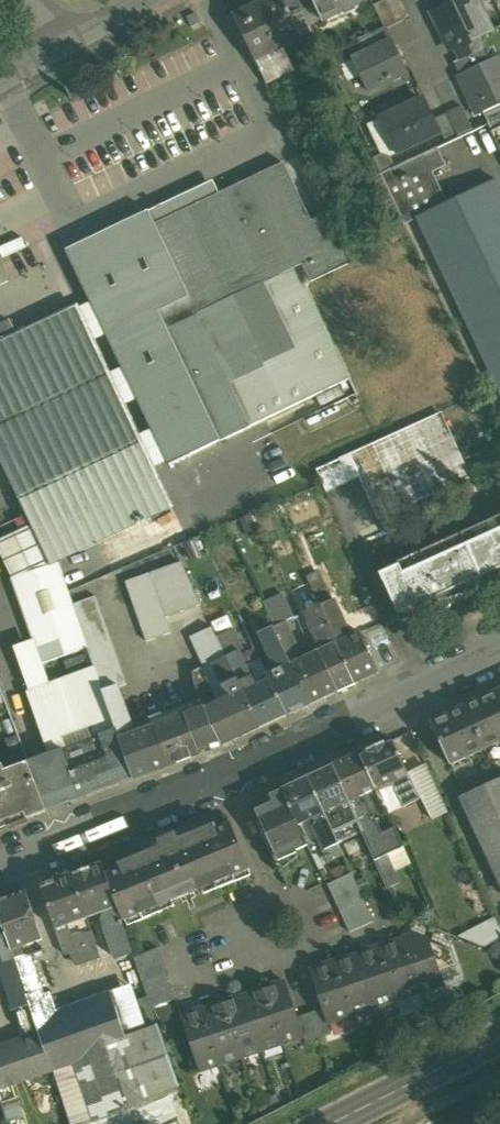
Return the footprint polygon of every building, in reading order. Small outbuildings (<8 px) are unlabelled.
[(232,14),(250,51),(277,38),(281,46),(283,46),(300,37),(290,16),(282,0),(261,0),(232,14)] [(297,0),(282,0),(290,16),(302,10),(297,0)] [(312,0),(297,0),(302,10),(314,4),(312,0)] [(314,4),(321,19),(361,0),(312,0),(314,4)] [(374,5),(384,27),(408,16),(400,0),(383,0),(374,5)] [(432,12),(450,49),(454,48),(478,36),(492,30),(480,4),(474,7),(471,0),(457,0),(432,12)] [(386,28),(359,41),(364,53),(392,40),(386,28)] [(478,36),(454,48),(460,59),(484,48),(478,36)] [(364,53),(352,59),(368,91),(407,72),(392,40),(364,53)] [(281,46),(254,60),(266,84),(294,70),(283,46),(281,46)] [(460,59),(454,62),(459,74),(489,60),(484,48),(460,59)] [(458,75),(476,115),(499,104),(499,55),(489,60),(459,74),(458,75)] [(422,99),(379,119),(395,153),(440,132),(434,119),(429,108),(427,109),(422,99)] [(458,108),(446,113),(457,137),(458,139),(470,133),(458,108)] [(446,113),(434,119),(440,132),(445,142),(457,137),(446,113)] [(444,166),(436,149),(424,155),(432,172),(444,166)] [(432,172),(424,155),(414,160),(413,159),(393,169),(392,168),(381,173),(405,224),(416,218),(416,216),(447,202),(432,172)] [(68,249),(169,464),(349,379),(305,286),(352,263),(329,214),(311,222),(284,163),(155,224),(149,211),(68,249)] [(416,216),(416,218),(463,317),(499,299),(499,190),(495,179),(447,202),(416,216)] [(463,317),(499,395),(499,299),(463,317)] [(9,320),(0,324),(0,459),(51,565),(58,562),(172,508),(76,307),(16,335),(9,320)] [(438,413),(352,453),(362,476),(381,518),(468,478),(438,413)] [(351,452),(340,458),(350,481),(362,476),(352,453),(351,452)] [(350,481),(340,458),(328,464),(338,486),(350,481)] [(328,464),(316,469),(326,492),(338,486),(328,464)] [(461,534),(485,587),(499,580),(499,516),(461,534)] [(461,534),(378,572),(403,625),(439,608),(441,612),(450,608),(451,605),(450,603),(485,587),(461,534)] [(81,590),(122,573),(123,576),(152,563),(155,569),(180,558),(175,546),(79,587),(81,590)] [(58,562),(51,565),(12,579),(36,651),(17,657),(29,691),(27,692),(49,754),(117,729),(104,691),(73,605),(58,562)] [(152,574),(167,616),(197,604),(182,563),(152,574)] [(167,616),(152,574),(127,584),(145,633),(170,623),(167,616)] [(348,608),(340,590),(330,595),(338,613),(348,608)] [(321,606),(356,683),(379,673),(360,633),(351,637),(348,631),(347,632),(338,613),(330,595),(325,597),(328,602),(321,606)] [(127,684),(96,596),(73,605),(104,691),(119,686),(119,687),(127,684)] [(356,683),(321,606),(307,612),(310,619),(321,644),(326,642),(328,648),(314,654),(333,694),(356,683)] [(307,612),(302,614),(305,621),(310,619),(307,612)] [(226,615),(213,622),(229,654),(242,647),(226,615)] [(282,617),(270,622),(273,628),(285,622),(282,617)] [(285,622),(273,628),(282,647),(295,641),(289,629),(286,622),(285,622)] [(310,705),(282,647),(273,628),(265,631),(262,626),(257,628),(278,671),(268,675),(270,680),(287,715),(310,705)] [(212,628),(192,636),(206,667),(213,664),(212,663),(226,656),(212,628)] [(282,647),(310,705),(333,694),(314,654),(299,661),(296,656),(301,654),(295,641),(282,647)] [(238,651),(226,656),(232,670),(244,664),(241,656),(238,651)] [(196,691),(201,701),(183,708),(185,715),(198,750),(199,750),(220,741),(222,745),(259,728),(243,692),(232,670),(226,656),(212,663),(213,664),(224,688),(233,697),(219,703),(202,667),(192,672),(196,691)] [(244,664),(232,670),(239,684),(251,679),(244,664)] [(140,685),(154,727),(168,765),(200,754),(199,750),(198,750),(185,715),(165,723),(162,717),(166,716),(167,714),(155,680),(140,685)] [(270,680),(243,692),(259,728),(287,715),(270,680)] [(154,727),(131,735),(129,729),(131,728),(133,725),(119,687),(119,686),(104,691),(117,729),(134,778),(168,765),(154,727)] [(496,690),(430,721),(450,765),(499,742),(499,698),(496,690)] [(49,754),(28,762),(47,811),(134,778),(117,729),(49,754)] [(421,799),(391,739),(360,754),(377,790),(391,783),(403,807),(421,799)] [(333,766),(364,832),(362,833),(366,843),(383,835),(368,803),(363,805),(359,798),(377,790),(360,754),(333,766)] [(0,772),(0,828),(27,817),(27,818),(47,811),(28,762),(28,761),(0,772)] [(364,832),(333,766),(308,777),(338,844),(362,833),(364,832)] [(338,844),(308,777),(282,790),(298,825),(315,818),(317,823),(316,824),(314,828),(323,849),(325,850),(338,844)] [(462,796),(478,830),(479,830),(491,856),(490,857),(499,880),(499,779),(462,796)] [(282,790),(271,796),(274,803),(258,810),(264,825),(263,825),(272,845),(273,844),(279,858),(307,845),(298,825),(282,790)] [(162,851),(106,874),(122,921),(249,869),(231,823),(180,844),(175,833),(158,840),(162,851)] [(383,835),(366,843),(375,861),(388,855),(404,848),(395,829),(383,835)] [(388,855),(375,861),(387,888),(400,883),(388,855)] [(87,916),(104,911),(104,921),(117,959),(120,958),(132,953),(122,921),(106,874),(102,863),(73,874),(87,916)] [(352,873),(328,885),(333,896),(357,886),(352,873)] [(76,949),(67,924),(87,916),(73,874),(41,886),(58,935),(59,935),(65,954),(71,952),(76,950),(76,949)] [(357,886),(333,896),(339,908),(363,898),(357,886)] [(27,995),(37,1022),(56,1015),(49,992),(44,994),(32,958),(24,955),(21,947),(43,940),(26,891),(0,901),(0,914),(27,995)] [(363,898),(339,908),(344,920),(368,909),(363,898)] [(368,909),(344,920),(350,932),(374,921),(368,909)] [(4,962),(0,963),(0,966),(12,1000),(27,995),(0,914),(0,951),(4,962)] [(472,930),(481,947),(499,938),(499,924),(497,918),(472,930)] [(110,953),(104,934),(94,937),(95,942),(100,957),(110,953)] [(452,951),(414,936),(402,940),(419,993),(444,984),(440,971),(456,965),(452,951)] [(419,993),(402,940),(379,948),(397,1000),(419,993)] [(95,942),(76,949),(76,950),(71,952),(74,961),(80,964),(100,957),(95,942)] [(158,948),(134,958),(138,970),(163,962),(158,948)] [(397,1000),(379,948),(356,956),(374,1008),(397,1000)] [(132,953),(120,958),(124,968),(128,970),(127,981),(131,993),(144,989),(142,983),(138,970),(134,958),(132,953)] [(356,956),(334,963),(351,1015),(374,1008),(356,956)] [(163,962),(138,970),(142,983),(167,974),(163,962)] [(334,963),(310,971),(323,1009),(328,1023),(351,1015),(334,963)] [(167,974),(142,983),(144,989),(146,995),(171,987),(167,974)] [(298,1017),(286,982),(265,989),(283,1043),(304,1036),(298,1017)] [(171,987),(146,995),(151,1008),(176,999),(171,987)] [(265,989),(244,996),(262,1050),(283,1043),(265,989)] [(112,996),(56,1015),(72,1063),(89,1057),(125,1045),(128,1044),(112,996)] [(244,996),(223,1003),(242,1057),(262,1050),(244,996)] [(242,1057),(223,1003),(203,1010),(221,1064),(242,1057)] [(328,1023),(323,1009),(310,1013),(319,1038),(331,1034),(328,1023)] [(203,1010),(182,1017),(200,1071),(221,1064),(203,1010)] [(310,1013),(298,1017),(304,1036),(306,1042),(319,1038),(310,1013)] [(56,1015),(37,1022),(53,1070),(72,1063),(56,1015)] [(128,1044),(125,1045),(89,1057),(109,1115),(179,1091),(159,1032),(128,1044)] [(0,1050),(0,1088),(6,1086),(40,1074),(29,1041),(0,1050)] [(0,1088),(0,1099),(2,1104),(11,1101),(6,1086),(0,1088)]
